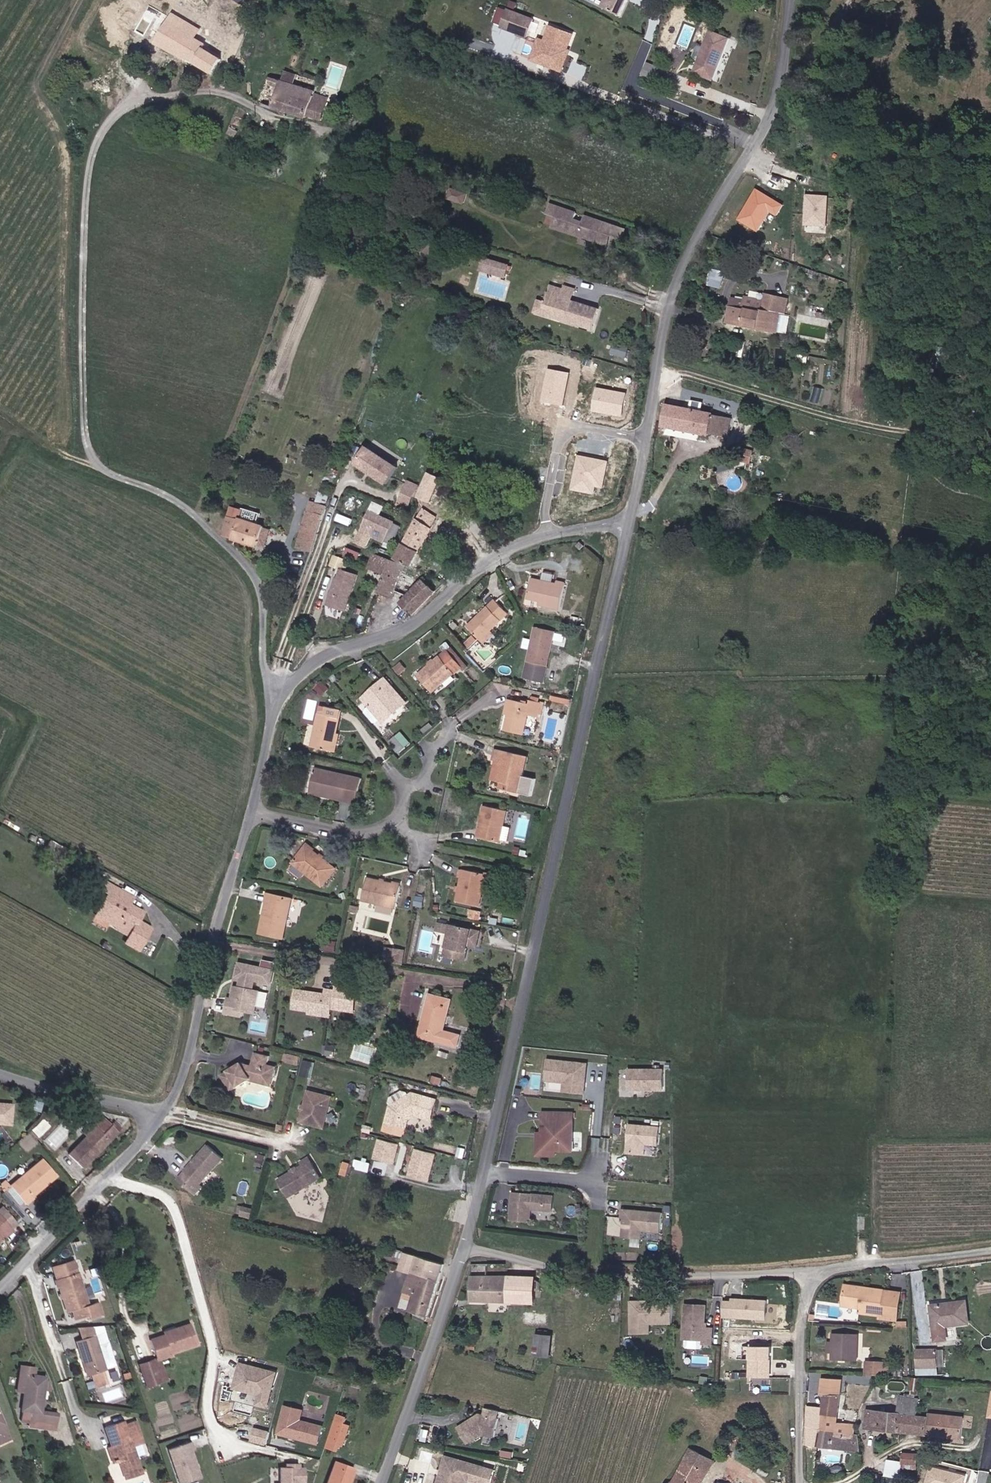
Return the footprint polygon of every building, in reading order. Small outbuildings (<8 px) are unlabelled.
[(630,0),(608,0),(604,8),(623,17),(630,0)] [(523,34),(532,18),(506,7),(497,23),(523,34)] [(210,73),(226,47),(204,32),(172,11),(155,41),(210,73)] [(560,51),(562,48),(570,34),(548,25),(541,38),(533,53),(548,59),(545,65),(553,68),(561,52),(560,51)] [(714,79),(730,39),(712,32),(696,72),(714,79)] [(519,34),(513,49),(520,52),(526,37),(519,34)] [(548,59),(533,53),(541,38),(534,35),(524,55),(545,65),(548,59)] [(643,76),(655,81),(660,69),(648,64),(643,76)] [(271,108),(283,112),(302,119),(303,116),(317,121),(324,100),(312,95),(312,93),(293,86),(292,86),(295,76),(283,72),(280,82),(279,82),(268,78),(258,103),(271,108)] [(462,201),(466,192),(451,187),(448,196),(462,201)] [(783,205),(754,188),(736,218),(757,231),(768,213),(776,217),(783,205)] [(825,227),(827,195),(804,194),(802,225),(825,227)] [(572,222),(568,231),(606,244),(610,235),(615,236),(619,227),(602,221),(599,227),(591,224),(594,218),(567,209),(562,219),(572,222)] [(631,231),(619,227),(615,236),(627,241),(631,231)] [(615,236),(610,235),(606,244),(611,245),(615,236)] [(493,270),(496,261),(484,258),(481,269),(506,277),(506,274),(493,270)] [(511,271),(512,266),(496,261),(493,270),(506,274),(508,270),(511,271)] [(723,287),(727,273),(713,269),(709,284),(723,287)] [(544,305),(555,309),(554,315),(593,328),(599,306),(569,297),(561,295),(563,286),(551,282),(545,300),(544,305)] [(573,285),(564,283),(563,286),(561,295),(569,297),(573,285)] [(777,331),(781,310),(786,311),(789,296),(765,292),(764,299),(746,296),(745,300),(733,298),(729,321),(777,331)] [(555,309),(544,305),(545,300),(539,298),(535,309),(554,315),(555,309)] [(782,332),(786,311),(781,310),(777,331),(782,332)] [(613,353),(630,357),(632,346),(616,342),(613,353)] [(563,404),(568,373),(549,370),(543,400),(563,404)] [(626,394),(595,387),(590,410),(622,416),(626,394)] [(728,436),(731,417),(666,403),(661,426),(711,436),(712,433),(728,436)] [(394,469),(364,449),(353,465),(383,486),(394,469)] [(607,461),(577,456),(571,490),(592,494),(593,487),(602,489),(607,461)] [(324,466),(318,480),(327,483),(332,469),(324,466)] [(440,479),(427,474),(418,497),(429,502),(440,479)] [(408,479),(399,505),(413,509),(421,483),(408,479)] [(316,511),(323,494),(315,490),(306,508),(316,511)] [(381,510),(371,506),(368,511),(378,516),(381,510)] [(259,521),(262,513),(248,508),(245,515),(259,521)] [(316,511),(306,508),(300,532),(315,536),(322,513),(316,511)] [(390,545),(399,526),(394,523),(378,516),(368,511),(359,530),(390,545)] [(426,536),(436,518),(422,511),(412,528),(426,536)] [(221,533),(223,536),(248,544),(254,523),(227,514),(221,533)] [(257,542),(262,543),(266,526),(254,523),(248,544),(256,547),(257,542)] [(426,536),(412,528),(404,542),(418,550),(426,536)] [(300,532),(299,535),(297,542),(295,546),(311,550),(315,536),(300,532)] [(577,545),(581,549),(585,544),(581,540),(577,545)] [(402,541),(392,559),(394,560),(395,559),(404,542),(402,541)] [(409,566),(418,550),(404,542),(395,559),(409,566)] [(364,553),(352,548),(349,557),(360,562),(364,553)] [(398,573),(401,566),(390,562),(372,554),(368,566),(383,573),(378,585),(394,591),(406,595),(397,604),(410,617),(434,592),(422,581),(398,573)] [(357,573),(340,567),(337,576),(335,575),(325,603),(343,610),(357,573)] [(555,607),(562,582),(551,579),(550,583),(527,576),(523,592),(533,595),(531,600),(555,607)] [(376,591),(392,597),(394,591),(378,585),(376,591)] [(531,600),(533,595),(523,592),(521,598),(531,600)] [(461,625),(476,640),(486,630),(504,613),(489,598),(461,625)] [(541,682),(552,630),(532,626),(521,678),(541,682)] [(489,634),(486,630),(476,640),(479,643),(489,634)] [(472,641),(467,636),(460,643),(465,647),(472,641)] [(430,692),(462,665),(448,648),(415,675),(430,692)] [(381,721),(402,702),(385,682),(377,688),(380,691),(363,701),(381,721)] [(522,700),(509,698),(506,715),(504,731),(522,735),(526,715),(542,718),(545,700),(522,696),(522,700)] [(506,715),(509,698),(503,697),(500,714),(506,715)] [(314,704),(312,714),(321,716),(324,706),(314,704)] [(305,745),(327,750),(330,734),(335,735),(340,709),(324,706),(321,716),(312,714),(305,745)] [(391,737),(397,751),(411,745),(404,731),(391,737)] [(335,735),(330,734),(327,750),(334,752),(337,735),(335,735)] [(494,748),(492,759),(500,761),(507,762),(502,783),(500,791),(516,794),(525,756),(494,748)] [(507,762),(500,761),(496,781),(502,783),(507,762)] [(330,788),(341,792),(340,799),(349,801),(355,781),(310,767),(304,787),(328,794),(330,788)] [(348,806),(349,801),(340,799),(328,796),(328,794),(304,787),(302,792),(348,806)] [(341,792),(330,788),(328,794),(328,796),(340,799),(341,792)] [(507,841),(510,825),(503,823),(506,810),(482,804),(475,837),(499,842),(499,840),(507,841)] [(316,887),(330,869),(301,846),(288,862),(316,887)] [(462,867),(454,901),(477,908),(481,892),(485,873),(462,867)] [(496,896),(501,876),(485,872),(485,873),(481,892),(496,896)] [(398,908),(402,885),(368,878),(363,901),(398,908)] [(141,912),(128,905),(114,898),(118,891),(110,886),(96,912),(110,920),(129,931),(122,945),(135,952),(149,927),(136,920),(141,912)] [(114,898),(128,905),(131,898),(118,891),(114,898)] [(282,938),(287,897),(265,895),(263,905),(266,905),(263,935),(282,938)] [(93,916),(108,924),(110,920),(96,912),(93,916)] [(473,930),(435,920),(432,930),(445,932),(438,960),(453,963),(454,956),(464,959),(468,942),(470,943),(473,930)] [(404,963),(406,948),(385,945),(383,959),(404,963)] [(274,975),(240,966),(236,979),(242,981),(239,990),(234,988),(223,1015),(237,1019),(238,1013),(252,1017),(258,995),(252,994),(254,984),(270,989),(274,975)] [(345,1017),(349,995),(334,993),(333,998),(331,1015),(345,1017)] [(444,1030),(452,999),(431,993),(421,1036),(459,1045),(462,1034),(444,1030)] [(352,1018),(355,996),(349,995),(345,1017),(352,1018)] [(311,1002),(295,997),(292,1016),(322,1023),(323,1016),(331,1015),(333,998),(325,997),(324,1002),(311,1000),(311,1002)] [(359,1042),(354,1057),(372,1063),(377,1048),(359,1042)] [(256,1052),(253,1064),(243,1062),(222,1079),(233,1093),(249,1080),(252,1077),(265,1081),(267,1075),(275,1077),(278,1066),(269,1064),(271,1055),(256,1052)] [(301,1063),(303,1057),(291,1054),(290,1061),(301,1063)] [(587,1063),(546,1059),(543,1090),(584,1094),(587,1063)] [(663,1069),(626,1069),(626,1089),(664,1089),(663,1069)] [(265,1081),(252,1077),(249,1080),(273,1086),(275,1077),(267,1075),(265,1081)] [(331,1107),(334,1096),(310,1090),(308,1101),(331,1107)] [(406,1127),(407,1120),(408,1118),(417,1114),(433,1118),(439,1098),(414,1092),(409,1094),(407,1091),(402,1090),(390,1096),(390,1105),(386,1122),(396,1124),(406,1127)] [(302,1122),(325,1128),(331,1107),(308,1101),(302,1122)] [(10,1126),(11,1106),(0,1105),(0,1125),(10,1126)] [(572,1148),(573,1109),(543,1109),(542,1130),(542,1147),(555,1148),(572,1148)] [(104,1118),(95,1127),(98,1131),(108,1122),(104,1118)] [(108,1122),(98,1131),(95,1127),(89,1120),(78,1130),(84,1136),(67,1153),(78,1166),(116,1131),(108,1122)] [(658,1126),(627,1124),(625,1153),(644,1155),(644,1146),(656,1147),(658,1126)] [(555,1153),(555,1148),(542,1147),(542,1130),(537,1130),(537,1153),(555,1153)] [(396,1157),(401,1137),(382,1133),(377,1152),(396,1157)] [(432,1174),(438,1146),(419,1142),(412,1169),(432,1174)] [(223,1159),(208,1146),(177,1179),(194,1195),(201,1187),(199,1185),(223,1159)] [(37,1196),(59,1176),(41,1156),(11,1183),(30,1207),(40,1199),(37,1196)] [(290,1198),(322,1179),(310,1158),(279,1179),(290,1198)] [(530,1220),(531,1207),(553,1209),(554,1194),(513,1191),(513,1199),(515,1199),(515,1202),(512,1202),(511,1218),(530,1220)] [(14,1225),(0,1207),(0,1235),(14,1225)] [(253,1219),(256,1210),(244,1208),(242,1216),(253,1219)] [(662,1213),(620,1210),(618,1236),(640,1238),(640,1230),(661,1231),(662,1213)] [(406,1251),(402,1268),(411,1271),(416,1255),(406,1251)] [(446,1264),(416,1255),(411,1271),(407,1284),(416,1287),(410,1309),(429,1315),(446,1264)] [(75,1261),(52,1268),(65,1312),(71,1311),(74,1319),(88,1315),(89,1318),(100,1314),(96,1301),(88,1304),(83,1288),(78,1271),(75,1261)] [(538,1276),(508,1276),(489,1276),(489,1262),(471,1262),(472,1299),(537,1300),(538,1290),(543,1290),(544,1282),(538,1282),(538,1276)] [(489,1276),(508,1276),(508,1263),(489,1262),(489,1276)] [(78,1271),(83,1288),(89,1286),(84,1270),(78,1271)] [(866,1285),(846,1283),(845,1303),(864,1305),(863,1309),(898,1316),(901,1293),(885,1291),(865,1289),(866,1285)] [(721,1300),(720,1317),(763,1319),(763,1301),(721,1300)] [(970,1321),(968,1300),(933,1303),(937,1338),(948,1338),(947,1323),(970,1321)] [(670,1301),(628,1302),(628,1334),(650,1334),(650,1326),(670,1326),(670,1301)] [(713,1347),(714,1330),(707,1330),(708,1308),(687,1307),(686,1342),(688,1351),(703,1351),(705,1346),(713,1347)] [(177,1333),(164,1337),(163,1334),(148,1338),(155,1360),(170,1355),(168,1352),(196,1344),(190,1324),(176,1328),(177,1333)] [(162,1332),(163,1334),(164,1337),(177,1333),(176,1328),(162,1332)] [(731,1331),(730,1342),(746,1343),(747,1332),(731,1331)] [(858,1362),(859,1333),(834,1331),(833,1360),(858,1362)] [(538,1333),(536,1347),(536,1353),(551,1355),(552,1335),(538,1333)] [(113,1365),(106,1342),(97,1345),(94,1336),(75,1342),(85,1375),(90,1374),(93,1386),(103,1383),(99,1371),(113,1365)] [(479,1339),(479,1346),(494,1347),(494,1340),(479,1339)] [(771,1387),(773,1344),(746,1343),(730,1342),(729,1357),(750,1358),(749,1386),(771,1387)] [(939,1365),(939,1348),(915,1348),(916,1366),(921,1365),(939,1365)] [(143,1387),(162,1381),(155,1360),(136,1365),(143,1387)] [(885,1374),(885,1362),(868,1362),(868,1373),(885,1374)] [(268,1409),(276,1375),(250,1368),(249,1372),(240,1369),(235,1390),(260,1396),(258,1406),(268,1409)] [(34,1371),(28,1370),(27,1373),(20,1372),(18,1394),(24,1395),(22,1423),(32,1424),(31,1428),(55,1431),(57,1417),(41,1415),(44,1392),(49,1393),(49,1384),(45,1383),(45,1380),(33,1379),(34,1371)] [(822,1406),(820,1427),(835,1428),(836,1420),(840,1381),(820,1379),(818,1394),(823,1394),(822,1406)] [(917,1414),(919,1404),(899,1401),(898,1413),(867,1409),(865,1426),(869,1426),(869,1431),(874,1431),(874,1427),(900,1430),(903,1413),(917,1414)] [(917,1414),(946,1418),(948,1406),(919,1403),(919,1404),(917,1414)] [(807,1404),(803,1445),(818,1446),(820,1427),(822,1406),(807,1404)] [(497,1435),(501,1417),(500,1416),(501,1409),(488,1406),(487,1413),(478,1415),(460,1426),(470,1441),(485,1432),(497,1435)] [(323,1428),(300,1422),(303,1412),(286,1408),(279,1434),(318,1445),(323,1428)] [(341,1408),(333,1434),(342,1436),(343,1430),(348,1431),(353,1416),(349,1415),(350,1410),(341,1408)] [(944,1436),(946,1418),(917,1414),(903,1413),(900,1430),(944,1436)] [(853,1422),(836,1420),(835,1428),(820,1427),(818,1446),(856,1450),(858,1432),(852,1431),(853,1422)] [(0,1422),(0,1450),(10,1447),(0,1422)] [(121,1423),(106,1427),(109,1437),(113,1435),(117,1446),(112,1447),(116,1461),(122,1460),(128,1478),(143,1473),(135,1448),(142,1445),(134,1423),(122,1427),(121,1423)] [(269,1443),(271,1429),(255,1427),(253,1441),(269,1443)] [(194,1466),(196,1465),(191,1451),(193,1450),(191,1442),(168,1450),(179,1482),(184,1482),(200,1478),(197,1469),(195,1470),(194,1466)] [(691,1443),(685,1453),(710,1466),(716,1457),(691,1443)] [(113,1463),(116,1461),(112,1447),(108,1449),(113,1463)] [(903,1450),(902,1461),(919,1462),(920,1451),(903,1450)] [(356,1459),(337,1452),(325,1482),(328,1482),(347,1482),(356,1459)] [(440,1474),(445,1454),(437,1452),(432,1472),(440,1474)] [(710,1466),(685,1453),(669,1482),(701,1482),(710,1466)] [(459,1476),(482,1481),(487,1464),(445,1454),(440,1474),(432,1472),(429,1482),(457,1482),(459,1476)] [(888,1456),(887,1470),(897,1471),(898,1457),(888,1456)] [(304,1471),(299,1471),(299,1468),(299,1464),(286,1464),(286,1468),(280,1468),(280,1482),(299,1482),(304,1482),(304,1471)] [(928,1466),(924,1482),(965,1482),(966,1476),(928,1466)]
